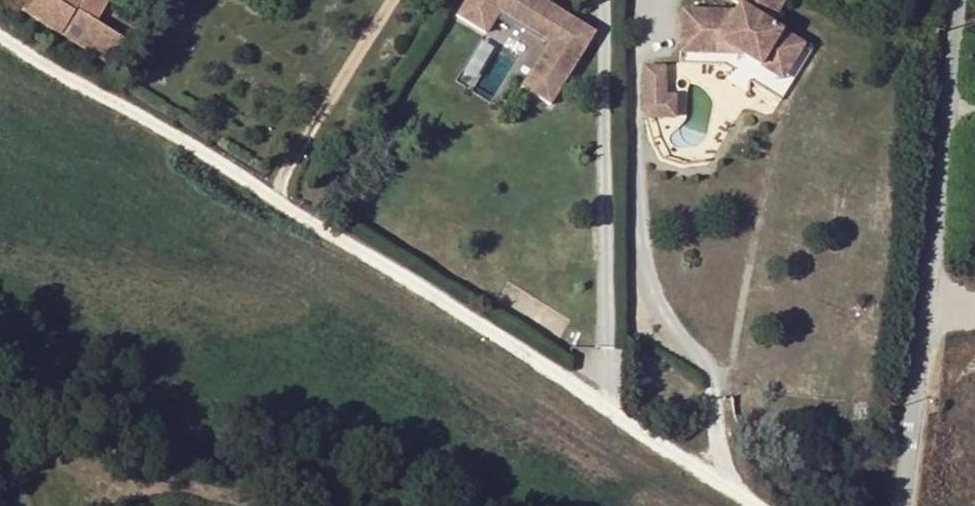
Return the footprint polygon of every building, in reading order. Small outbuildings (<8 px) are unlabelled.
[(23,5),(20,11),(107,66),(122,41),(95,23),(109,0),(27,0),(23,5)] [(476,0),(465,0),(456,16),(486,34),(498,14),(476,0)] [(498,14),(546,44),(520,87),(551,106),(595,32),(543,0),(476,0),(498,14)] [(733,1),(739,5),(735,12),(682,10),(681,38),(718,40),(741,55),(744,50),(764,62),(766,58),(787,71),(804,44),(770,23),(784,0),(733,0),(733,1)] [(718,40),(681,38),(680,52),(741,55),(718,40)] [(787,71),(766,58),(764,62),(761,67),(782,80),(787,71)] [(667,90),(667,63),(645,63),(645,116),(677,116),(677,90),(667,90)]
